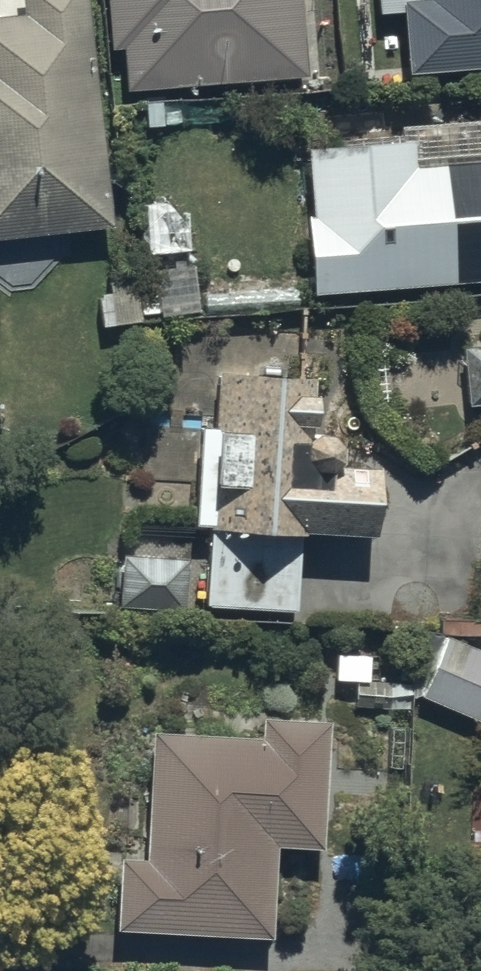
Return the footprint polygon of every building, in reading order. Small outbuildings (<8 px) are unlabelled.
[(83,0),(19,0),(19,2),(0,4),(0,226),(106,215),(83,0)] [(108,42),(123,42),(126,77),(302,66),(298,0),(105,0),(108,42)] [(403,59),(480,54),(480,0),(374,0),(375,3),(399,2),(403,59)] [(306,284),(480,273),(480,104),(421,108),(422,129),(307,136),(311,205),(303,205),(306,284)] [(94,286),(94,315),(163,312),(161,260),(107,262),(108,285),(94,286)] [(466,351),(468,402),(480,402),(480,351),(466,351)] [(195,418),(191,515),(204,516),(199,596),(289,602),(294,511),(371,518),(375,451),(332,448),(334,415),(302,413),(302,358),(212,357),(211,419),(195,418)] [(187,546),(120,543),(118,595),(186,597),(187,546)] [(415,686),(480,716),(480,638),(446,622),(415,686)] [(257,726),(148,719),(140,847),(114,845),(111,920),(267,929),(273,837),(317,840),(325,709),(258,704),(257,726)]
